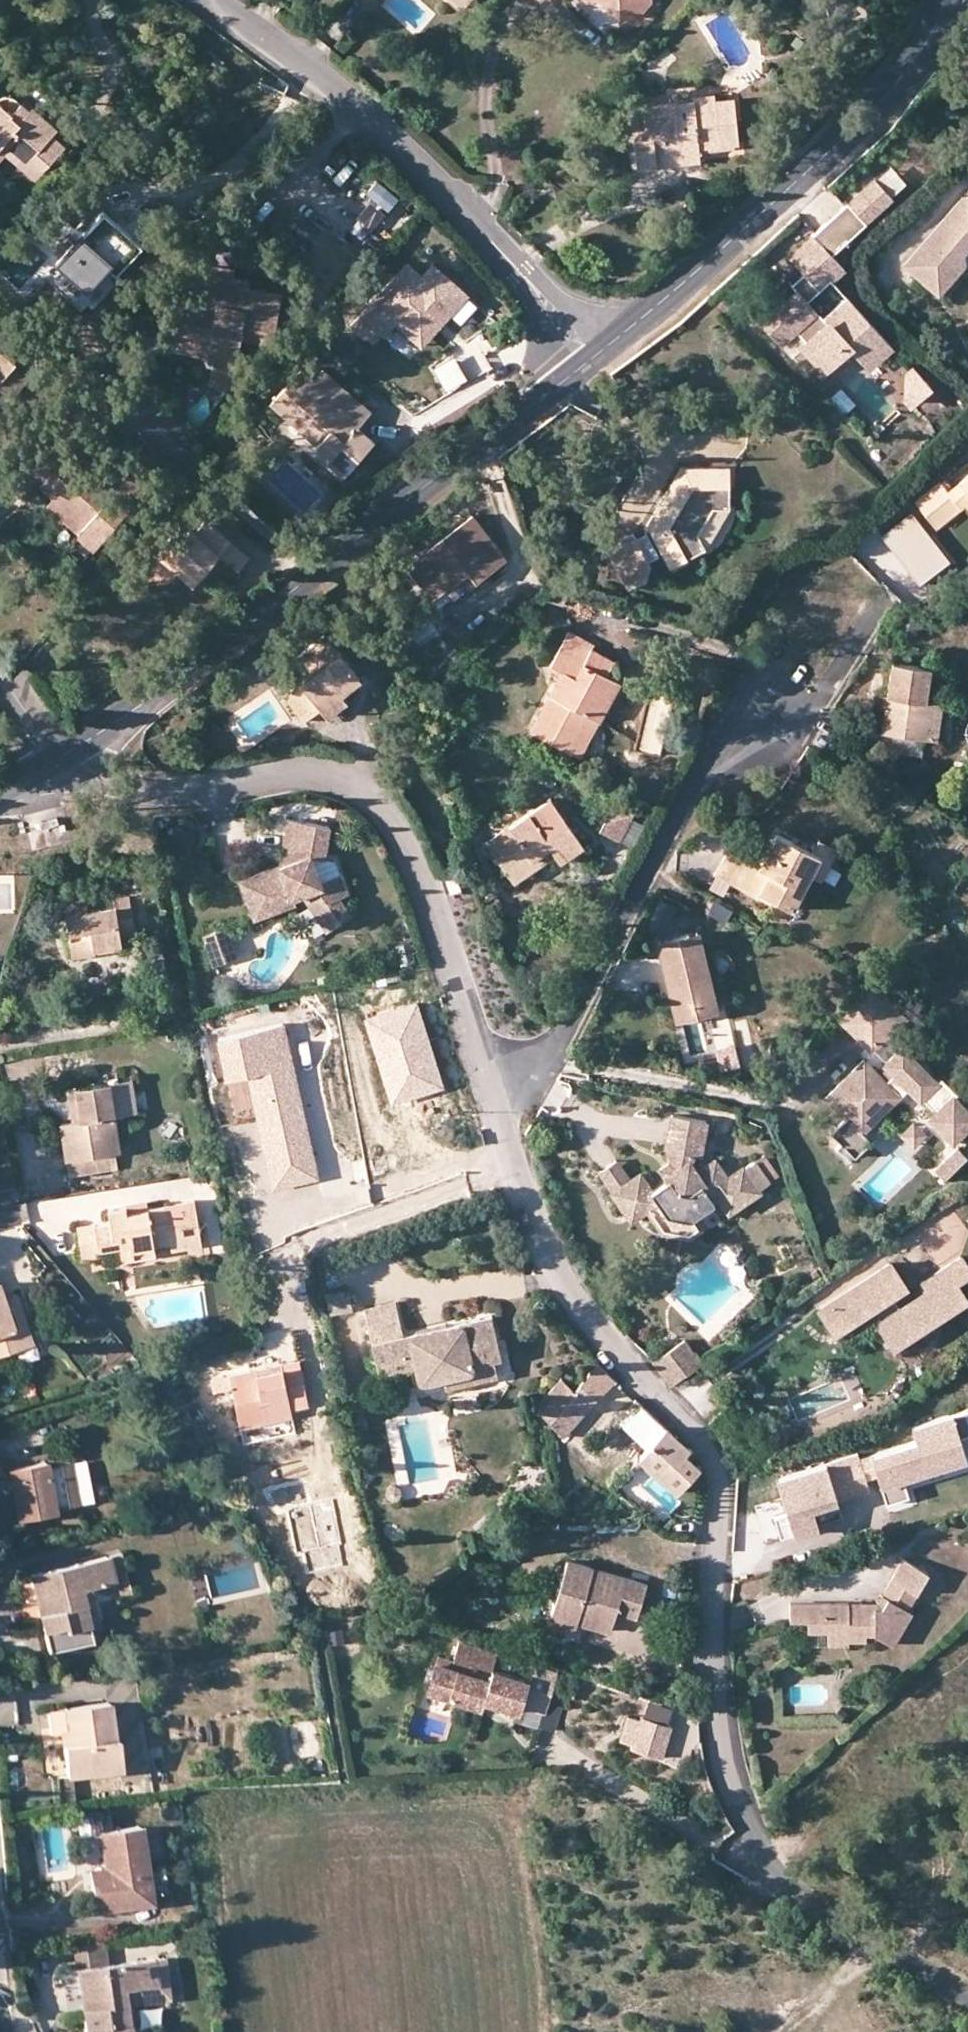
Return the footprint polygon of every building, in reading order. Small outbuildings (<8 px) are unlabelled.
[(459,10),(468,0),(449,0),(459,10)] [(584,3),(601,2),(617,1),(625,8),(620,20),(644,19),(650,2),(650,0),(584,0),(584,3)] [(637,169),(657,168),(655,153),(697,148),(736,143),(732,100),(713,101),(712,94),(691,97),(692,102),(642,107),(644,129),(633,130),(637,169)] [(5,136),(25,153),(29,149),(47,163),(63,146),(49,133),(55,126),(31,106),(28,110),(16,99),(14,99),(12,98),(10,97),(8,97),(6,97),(4,98),(2,98),(0,99),(0,141),(5,136)] [(47,163),(29,149),(25,153),(5,136),(0,141),(0,160),(4,156),(32,180),(47,163)] [(698,163),(697,148),(655,153),(657,168),(698,163)] [(889,195),(874,178),(847,203),(845,201),(810,233),(812,234),(789,256),(803,272),(806,276),(793,287),(797,291),(784,303),(778,297),(756,317),(778,342),(794,328),(806,342),(803,345),(823,368),(847,346),(860,361),(873,350),(877,356),(890,345),(844,294),(820,316),(805,299),(841,266),(829,252),(864,221),(862,219),(889,195)] [(965,185),(966,193),(959,194),(899,259),(933,290),(959,260),(958,249),(959,248),(949,239),(953,234),(955,236),(967,221),(967,185),(965,185)] [(101,212),(54,264),(83,290),(103,267),(112,275),(139,245),(101,212)] [(955,236),(953,234),(949,239),(959,248),(967,238),(967,221),(955,236)] [(54,264),(46,272),(86,306),(112,275),(103,267),(83,290),(54,264)] [(178,353),(212,357),(235,359),(238,338),(270,342),(278,291),(246,287),(247,279),(232,277),(232,267),(209,265),(206,290),(191,289),(190,298),(175,296),(172,320),(163,319),(161,341),(179,344),(178,353)] [(806,276),(803,272),(790,284),(793,287),(806,276)] [(9,397),(24,378),(10,366),(13,362),(0,351),(0,398),(9,397)] [(230,387),(235,359),(212,357),(208,385),(230,387)] [(927,385),(910,367),(906,371),(904,397),(909,402),(927,385)] [(298,370),(270,405),(326,457),(322,463),(340,477),(370,442),(354,427),(358,422),(310,380),(298,370)] [(319,371),(310,380),(358,422),(367,412),(319,371)] [(183,388),(173,406),(199,420),(209,403),(183,388)] [(38,488),(49,499),(78,523),(71,531),(91,548),(127,504),(65,454),(71,447),(58,437),(29,473),(36,478),(41,483),(38,488)] [(258,439),(249,449),(257,455),(265,445),(258,439)] [(731,505),(730,466),(683,467),(648,524),(670,566),(708,548),(731,505)] [(964,505),(967,502),(967,473),(952,485),(946,477),(917,500),(938,526),(964,505)] [(42,507),(71,531),(78,523),(49,499),(42,507)] [(431,597),(445,588),(467,571),(474,581),(506,556),(474,512),(408,564),(431,597)] [(167,537),(153,555),(174,572),(181,578),(190,585),(216,554),(227,541),(202,520),(191,534),(186,532),(176,543),(167,537)] [(650,563),(633,532),(614,531),(606,549),(628,587),(645,579),(650,563)] [(246,556),(227,541),(216,554),(235,570),(246,556)] [(153,555),(144,566),(164,583),(174,572),(153,555)] [(452,597),(474,581),(467,571),(445,588),(452,597)] [(594,643),(571,629),(552,664),(563,671),(532,730),(581,755),(621,680),(607,673),(586,661),(593,649),(594,643)] [(359,676),(326,632),(287,662),(301,682),(285,695),(304,719),(321,706),(340,691),(359,676)] [(614,661),(593,649),(586,661),(607,673),(614,661)] [(927,699),(931,668),(893,662),(883,730),(938,738),(943,703),(927,699)] [(346,700),(340,691),(321,706),(327,714),(346,700)] [(582,842),(552,796),(486,840),(513,880),(549,857),(544,849),(551,844),(559,858),(582,842)] [(600,827),(624,838),(635,815),(611,803),(600,827)] [(318,875),(306,852),(319,854),(322,821),(281,817),(278,850),(286,850),(292,864),(280,871),(277,865),(238,884),(256,920),(294,900),(291,894),(305,884),(323,921),(348,908),(338,889),(347,885),(337,866),(318,875)] [(802,870),(812,851),(776,833),(767,851),(756,866),(748,862),(747,862),(729,852),(715,875),(771,904),(773,900),(792,909),(811,875),(802,870)] [(818,839),(812,851),(802,870),(811,875),(821,879),(838,849),(818,839)] [(757,846),(748,862),(756,866),(767,851),(757,846)] [(292,864),(286,850),(278,850),(277,865),(280,871),(292,864)] [(460,887),(456,874),(445,877),(450,891),(460,887)] [(135,936),(129,894),(115,898),(116,906),(90,909),(87,897),(66,900),(75,957),(94,954),(92,944),(121,938),(135,936)] [(648,922),(669,927),(675,902),(654,897),(648,922)] [(224,922),(198,933),(211,963),(237,952),(224,922)] [(712,994),(698,934),(661,942),(675,1004),(712,994)] [(122,949),(121,938),(92,944),(94,954),(122,949)] [(910,1015),(880,984),(844,1017),(874,1048),(910,1015)] [(714,1008),(712,994),(675,1004),(677,1016),(714,1008)] [(733,1041),(714,1047),(721,1069),(740,1062),(733,1041)] [(887,1065),(895,1073),(887,1080),(880,1072),(865,1057),(826,1093),(844,1113),(827,1129),(855,1156),(871,1141),(863,1131),(909,1088),(920,1100),(924,1096),(937,1108),(929,1114),(953,1139),(967,1125),(967,1107),(955,1094),(958,1091),(943,1076),(938,1079),(904,1044),(885,1063),(887,1065)] [(887,1065),(880,1072),(887,1080),(895,1073),(887,1065)] [(121,1080),(77,1087),(82,1120),(74,1121),(64,1123),(72,1176),(117,1168),(114,1152),(122,1150),(116,1117),(126,1115),(121,1080)] [(70,1088),(74,1121),(82,1120),(77,1087),(70,1088)] [(695,1139),(699,1120),(672,1114),(664,1148),(671,1150),(668,1163),(673,1168),(665,1176),(667,1179),(653,1190),(640,1172),(629,1179),(614,1191),(612,1192),(624,1209),(635,1201),(647,1215),(651,1212),(661,1204),(670,1215),(695,1221),(698,1219),(718,1204),(715,1199),(721,1195),(731,1209),(757,1190),(739,1168),(724,1177),(710,1159),(694,1172),(689,1166),(691,1156),(698,1157),(701,1140),(695,1139)] [(706,1121),(699,1120),(695,1139),(701,1140),(706,1121)] [(923,1132),(914,1122),(903,1131),(913,1142),(923,1132)] [(967,1153),(958,1144),(935,1165),(944,1175),(967,1153)] [(600,1171),(614,1191),(629,1179),(614,1160),(600,1171)] [(660,1168),(665,1176),(673,1168),(668,1163),(660,1168)] [(635,1223),(647,1215),(635,1201),(624,1209),(635,1223)] [(202,1246),(194,1202),(148,1208),(148,1202),(109,1208),(111,1221),(79,1226),(84,1257),(97,1255),(96,1248),(115,1245),(129,1243),(130,1250),(155,1247),(171,1244),(173,1250),(202,1246)] [(705,1228),(698,1219),(695,1221),(670,1215),(661,1204),(651,1212),(665,1232),(694,1237),(705,1228)] [(156,1255),(155,1247),(130,1250),(129,1243),(115,1245),(118,1260),(156,1255)] [(823,1309),(839,1332),(873,1309),(878,1306),(886,1318),(882,1321),(900,1350),(967,1304),(967,1294),(962,1284),(967,1280),(967,1260),(967,1258),(927,1285),(932,1293),(906,1310),(898,1298),(901,1296),(893,1284),(904,1277),(894,1262),(823,1309)] [(912,1289),(904,1277),(893,1284),(901,1296),(912,1289)] [(23,1347),(16,1329),(27,1326),(16,1295),(4,1299),(0,1287),(0,1355),(23,1347)] [(348,1288),(329,1291),(334,1320),(353,1317),(348,1288)] [(500,1356),(492,1315),(403,1334),(396,1302),(366,1309),(380,1372),(413,1364),(415,1374),(418,1379),(422,1381),(427,1381),(444,1377),(446,1387),(497,1374),(494,1359),(500,1356)] [(873,1309),(882,1321),(886,1318),(878,1306),(873,1309)] [(33,1344),(27,1326),(16,1329),(23,1347),(33,1344)] [(654,1360),(671,1385),(704,1363),(696,1351),(694,1352),(685,1340),(655,1360),(654,1360)] [(284,1371),(282,1363),(250,1369),(251,1377),(284,1371)] [(615,1382),(598,1363),(579,1385),(596,1402),(615,1382)] [(291,1407),(284,1371),(251,1377),(250,1369),(232,1373),(242,1426),(267,1421),(265,1413),(291,1407)] [(225,1373),(210,1378),(215,1394),(231,1388),(225,1373)] [(577,1419),(590,1405),(589,1404),(575,1389),(560,1377),(549,1391),(577,1419)] [(549,1391),(537,1406),(563,1434),(575,1422),(577,1419),(549,1391)] [(293,1416),(291,1407),(265,1413),(267,1421),(293,1416)] [(335,1428),(330,1409),(320,1411),(324,1430),(335,1428)] [(767,1481),(778,1515),(765,1519),(771,1539),(808,1527),(802,1508),(858,1490),(855,1478),(867,1474),(877,1505),(898,1498),(893,1479),(956,1458),(950,1438),(967,1432),(967,1428),(962,1409),(902,1428),(906,1442),(849,1460),(848,1455),(767,1481)] [(782,1423),(767,1428),(771,1439),(786,1434),(782,1423)] [(690,1450),(665,1429),(638,1458),(676,1493),(699,1469),(686,1455),(690,1450)] [(56,1513),(49,1462),(10,1469),(18,1518),(56,1513)] [(392,1482),(389,1484),(386,1487),(385,1490),(385,1495),(387,1497),(390,1500),(396,1500),(400,1496),(402,1493),(401,1488),(399,1484),(395,1483),(392,1482)] [(116,1581),(110,1557),(32,1576),(51,1652),(90,1643),(87,1628),(91,1627),(87,1604),(116,1596),(113,1582),(116,1581)] [(931,1571),(905,1557),(894,1577),(920,1591),(931,1571)] [(637,1618),(646,1587),(566,1564),(551,1615),(579,1623),(609,1631),(616,1612),(637,1618)] [(916,1607),(912,1605),(920,1591),(894,1577),(885,1593),(879,1604),(788,1606),(786,1621),(804,1624),(804,1635),(824,1636),(824,1646),(830,1646),(830,1658),(843,1658),(843,1646),(863,1645),(863,1638),(869,1638),(878,1642),(890,1649),(916,1607)] [(576,1633),(579,1623),(551,1615),(548,1626),(576,1633)] [(18,1655),(43,1649),(38,1632),(14,1638),(18,1655)] [(473,1665),(493,1671),(497,1656),(459,1645),(452,1668),(470,1674),(473,1665)] [(437,1664),(429,1691),(483,1708),(485,1700),(518,1711),(527,1682),(493,1671),(473,1665),(470,1674),(452,1668),(437,1664)] [(642,1718),(627,1713),(618,1741),(661,1755),(676,1708),(648,1699),(642,1718)] [(119,1770),(111,1704),(67,1710),(69,1732),(64,1733),(71,1776),(119,1770)] [(69,1732),(67,1710),(55,1711),(58,1734),(64,1733),(69,1732)] [(102,1833),(107,1870),(108,1881),(92,1883),(96,1911),(153,1903),(142,1828),(102,1833)] [(91,1872),(92,1883),(108,1881),(107,1870),(91,1872)] [(91,1942),(74,1944),(77,1971),(94,1968),(91,1942)] [(162,1961),(94,1968),(77,1971),(86,2031),(127,2031),(123,2007),(167,2000),(162,1961)]
